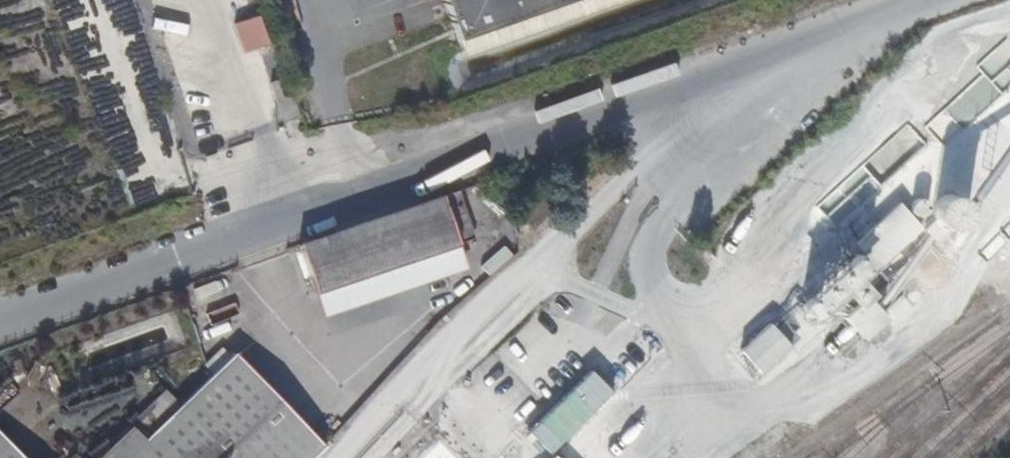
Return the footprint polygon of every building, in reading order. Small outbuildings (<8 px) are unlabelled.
[(426,70),(437,105),(734,0),(627,0),(426,70)] [(451,30),(538,0),(441,0),(451,30)] [(241,50),(265,43),(257,15),(232,22),(241,50)] [(441,196),(456,238),(472,233),(457,190),(441,196)] [(953,204),(942,207),(933,213),(930,222),(930,233),(921,240),(932,253),(943,244),(950,246),(959,246),(967,240),(971,229),(973,220),(968,212),(962,206),(953,204)] [(921,211),(914,208),(908,213),(906,220),(908,225),(913,228),(921,228),(925,222),(925,216),(921,211)] [(314,307),(456,258),(442,209),(299,256),(314,307)] [(918,238),(895,214),(851,254),(873,278),(918,238)] [(574,363),(534,318),(467,380),(510,425),(574,363)] [(786,355),(767,334),(737,360),(757,384),(786,355)] [(320,455),(232,365),(143,448),(132,457),(317,457),(320,455)] [(589,369),(526,430),(548,453),(611,392),(589,369)] [(148,438),(176,410),(163,397),(135,425),(148,438)] [(0,436),(0,453),(9,445),(0,436)] [(132,436),(108,457),(132,457),(143,448),(132,436)] [(9,445),(0,453),(0,457),(21,457),(9,445)]
